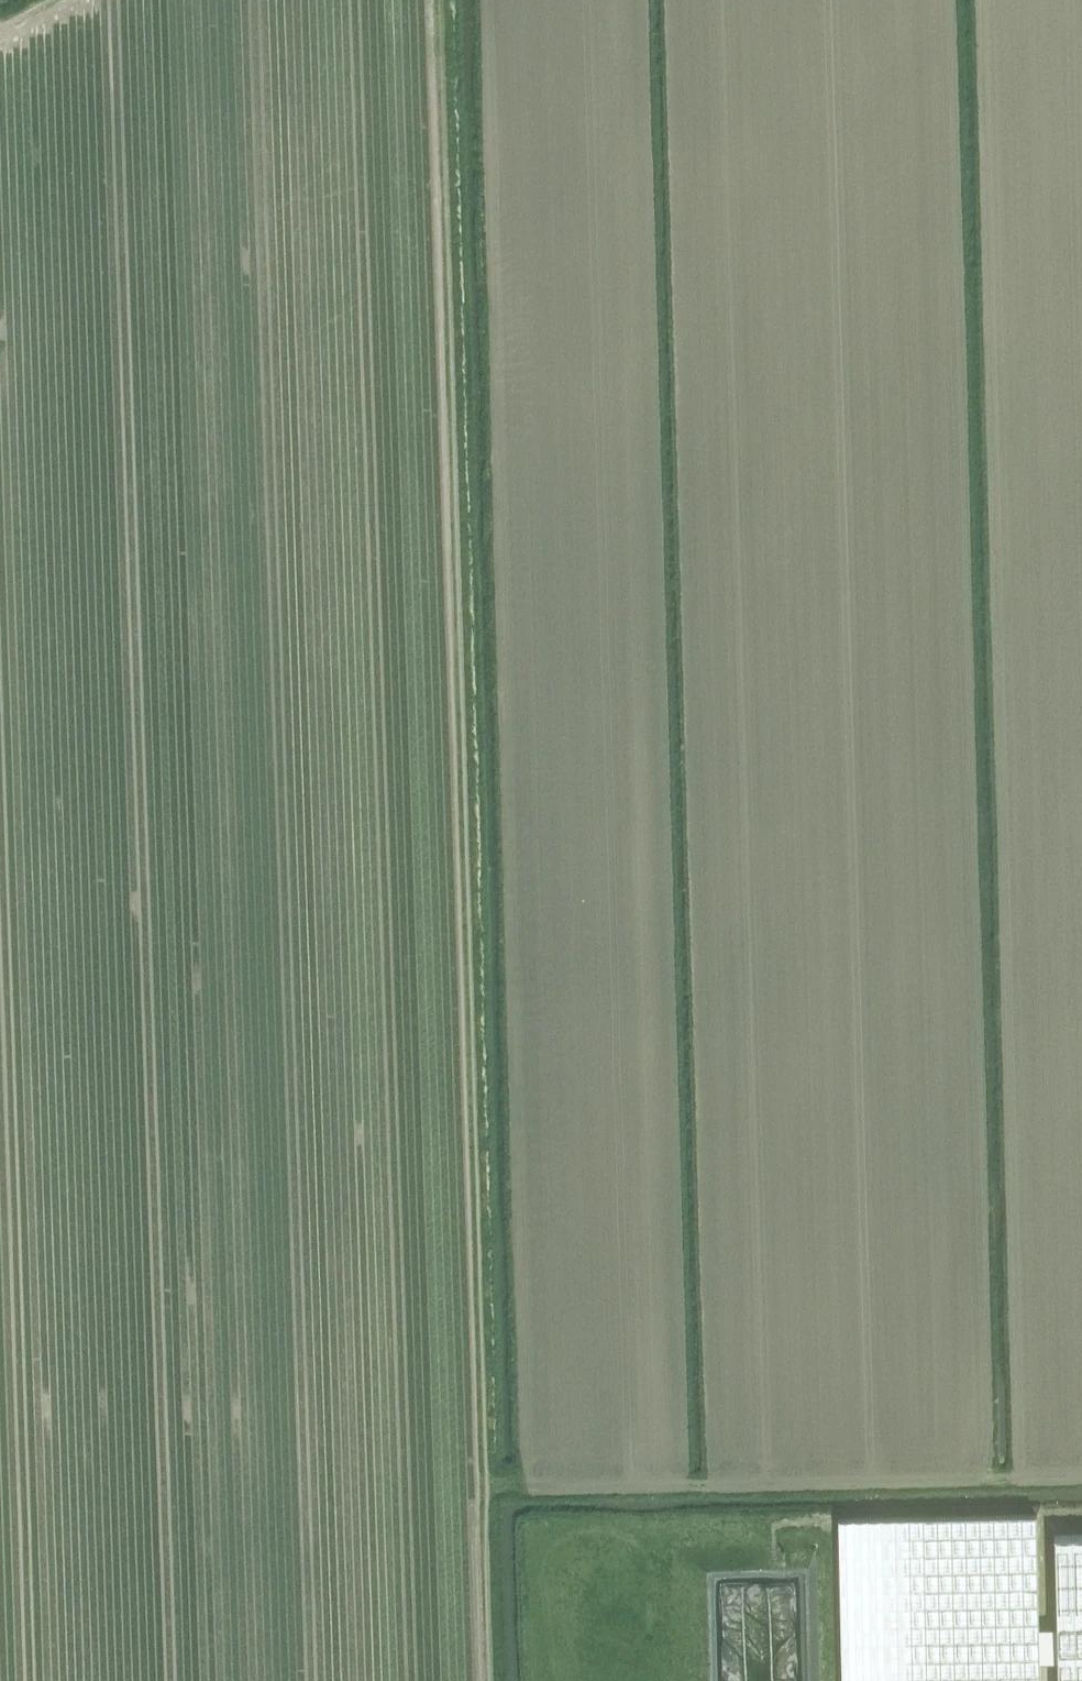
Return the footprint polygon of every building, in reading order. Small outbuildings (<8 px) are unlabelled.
[(842,1680),(1040,1680),(1036,1512),(839,1517),(842,1680)] [(1055,1535),(1058,1680),(1081,1680),(1081,1535),(1055,1535)]
